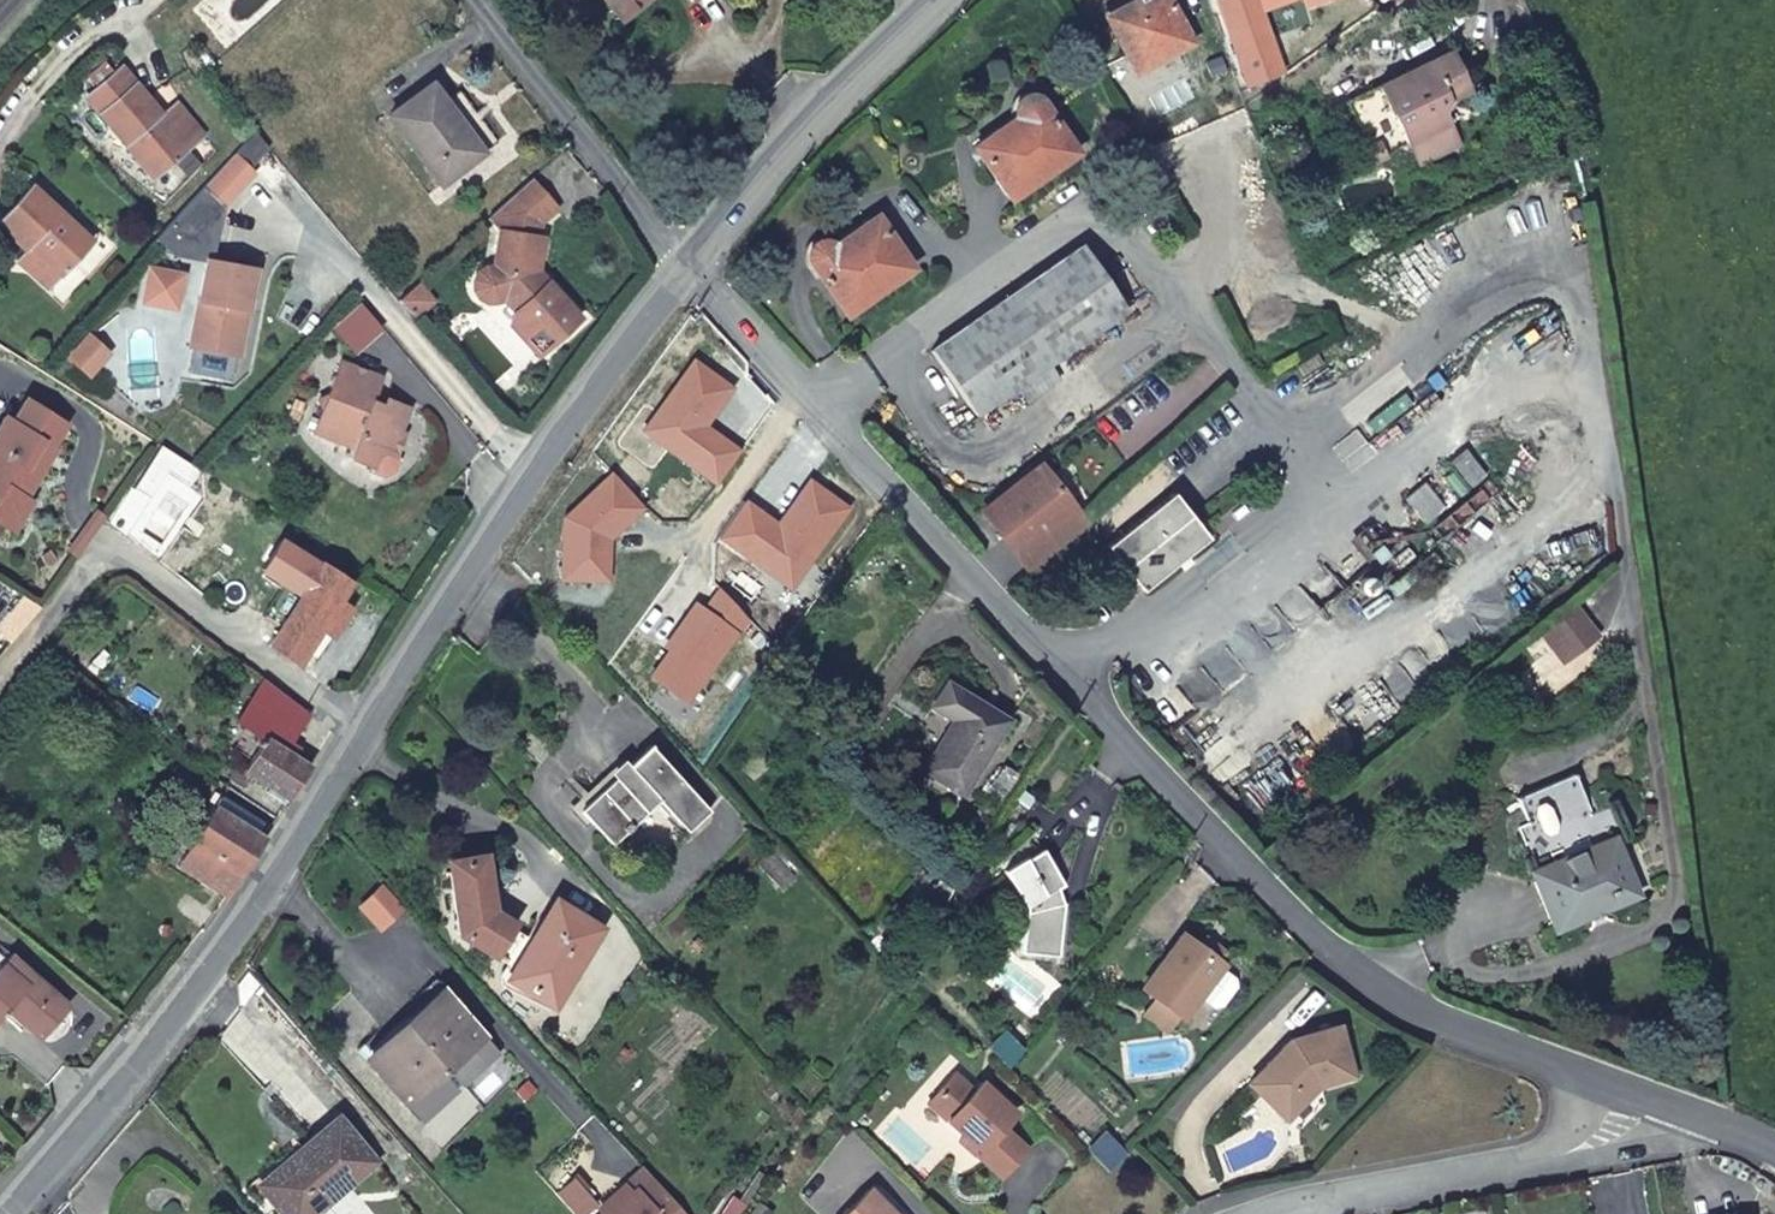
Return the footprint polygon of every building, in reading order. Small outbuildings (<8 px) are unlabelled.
[(622,23),(650,0),(604,0),(622,23)] [(1131,73),(1188,43),(1165,0),(1142,0),(1103,21),(1131,73)] [(1223,36),(1240,29),(1228,0),(1210,0),(1223,36)] [(1344,107),(1371,164),(1406,148),(1416,170),(1457,151),(1441,118),(1444,104),(1467,94),(1450,57),(1344,107)] [(104,68),(89,81),(100,92),(115,78),(104,68)] [(87,105),(159,179),(194,147),(181,131),(167,128),(157,118),(162,112),(123,71),(115,78),(100,92),(87,105)] [(471,138),(437,94),(396,123),(452,201),(490,175),(465,139),(471,138)] [(974,147),(1009,199),(1076,153),(1037,98),(1026,96),(1020,99),(1016,104),(1013,112),(1015,119),(974,147)] [(208,133),(177,100),(162,112),(157,118),(167,128),(181,131),(194,147),(208,133)] [(256,131),(234,155),(250,170),(267,145),(256,131)] [(250,170),(234,155),(166,233),(186,250),(220,252),(228,213),(250,170)] [(550,232),(566,218),(541,190),(498,227),(509,241),(502,278),(499,277),(492,279),(487,283),(483,287),(482,296),(485,304),(494,310),(503,310),(508,307),(526,328),(517,335),(545,367),(586,331),(545,283),(536,281),(539,269),(548,271),(554,249),(549,247),(550,232)] [(38,254),(72,280),(100,245),(90,237),(34,192),(7,227),(2,232),(34,258),(38,254)] [(809,261),(847,313),(911,267),(874,214),(832,244),(823,240),(813,241),(809,245),(806,255),(809,261)] [(186,250),(166,233),(154,246),(178,264),(211,270),(213,259),(219,260),(220,252),(186,250)] [(1123,311),(1078,246),(1007,297),(1052,361),(1123,311)] [(244,317),(254,319),(263,268),(219,260),(213,259),(211,270),(196,356),(200,356),(194,380),(236,388),(240,363),(245,364),(251,334),(241,332),(244,317)] [(187,284),(154,278),(148,312),(181,318),(187,284)] [(423,290),(404,307),(420,326),(439,309),(423,290)] [(1052,361),(1007,297),(932,350),(978,413),(1052,361)] [(363,310),(337,333),(350,347),(376,325),(363,310)] [(251,334),(254,319),(244,317),(241,332),(251,334)] [(95,345),(77,366),(94,382),(113,360),(95,345)] [(315,439),(343,450),(360,457),(356,466),(376,475),(374,480),(388,485),(398,478),(404,465),(399,462),(410,438),(403,435),(413,413),(389,403),(387,407),(377,404),(380,399),(386,384),(372,379),(365,376),(345,367),(331,401),(330,403),(321,405),(327,411),(315,439)] [(697,373),(646,440),(720,494),(743,464),(706,437),(700,433),(706,426),(711,429),(733,400),(697,373)] [(42,483),(54,467),(48,462),(35,454),(41,445),(55,452),(73,426),(33,400),(19,421),(11,415),(0,433),(0,449),(0,450),(0,454),(42,483)] [(706,437),(711,429),(706,426),(700,433),(706,437)] [(35,454),(48,462),(55,452),(41,445),(35,454)] [(17,530),(36,499),(31,496),(42,483),(0,454),(0,521),(17,530)] [(1033,477),(988,513),(1019,553),(1041,534),(1053,550),(1090,520),(1057,480),(1044,490),(1033,477)] [(565,526),(562,586),(607,588),(608,556),(603,556),(603,546),(609,546),(645,515),(615,482),(565,526)] [(1401,504),(1422,530),(1443,514),(1422,488),(1401,504)] [(778,537),(744,512),(719,545),(790,599),(847,521),(810,494),(783,531),(787,534),(782,540),(778,537)] [(1105,550),(1141,595),(1207,543),(1173,498),(1105,550)] [(787,534),(783,531),(778,537),(782,540),(787,534)] [(1041,534),(1019,553),(1031,568),(1053,550),(1041,534)] [(274,653),(302,673),(325,638),(338,647),(357,618),(344,610),(356,592),(321,569),(319,571),(287,549),(268,577),(289,592),(267,624),(285,636),(274,653)] [(10,627),(24,639),(52,607),(49,605),(36,597),(10,627)] [(746,627),(720,598),(704,620),(695,613),(670,646),(675,650),(668,659),(649,685),(684,710),(746,627)] [(1574,602),(1540,632),(1541,632),(1566,661),(1600,631),(1574,602)] [(668,659),(675,650),(670,646),(663,655),(668,659)] [(316,724),(274,689),(263,703),(307,737),(316,724)] [(1015,734),(964,699),(949,690),(931,715),(946,727),(958,734),(928,776),(970,804),(1015,734)] [(297,749),(307,737),(263,703),(247,724),(279,747),(266,763),(259,760),(241,785),(253,794),(266,779),(298,802),(316,774),(300,763),(305,756),(297,749)] [(686,842),(712,816),(647,754),(581,819),(612,853),(656,813),(686,842)] [(1575,772),(1519,795),(1530,823),(1586,800),(1575,772)] [(183,869),(232,906),(269,847),(222,812),(231,801),(223,797),(211,814),(217,821),(183,869)] [(1530,868),(1555,929),(1637,896),(1612,835),(1530,868)] [(1053,861),(1012,883),(1034,924),(1030,964),(1069,967),(1075,904),(1053,861)] [(465,946),(498,966),(515,937),(517,934),(498,923),(489,867),(462,872),(464,882),(454,883),(465,946)] [(389,892),(367,912),(387,935),(410,914),(389,892)] [(516,989),(558,1016),(606,937),(561,912),(539,950),(522,980),(516,989)] [(515,937),(498,966),(522,980),(539,950),(515,937)] [(1225,981),(1227,978),(1188,949),(1151,1001),(1162,1010),(1186,1028),(1191,1032),(1206,1011),(1220,1020),(1228,1018),(1241,999),(1239,991),(1225,981)] [(0,958),(0,1027),(12,1014),(49,1047),(77,1018),(40,984),(35,991),(0,958)] [(375,1072),(415,1117),(491,1050),(451,1004),(375,1072)] [(1162,1010),(1150,1026),(1173,1045),(1186,1028),(1162,1010)] [(1256,1095),(1293,1131),(1315,1109),(1308,1103),(1319,1093),(1324,1099),(1359,1089),(1345,1039),(1296,1053),(1256,1095)] [(1015,1042),(998,1060),(1019,1083),(1036,1061),(1015,1042)] [(961,1082),(934,1111),(971,1145),(988,1160),(984,1165),(1008,1187),(1034,1158),(1010,1137),(1023,1123),(988,1092),(980,1100),(961,1082)] [(1308,1103),(1315,1109),(1324,1099),(1319,1093),(1308,1103)] [(370,1170),(333,1128),(299,1159),(305,1167),(264,1199),(277,1213),(319,1213),(370,1170)] [(988,1160),(971,1145),(967,1150),(984,1165),(988,1160)] [(1116,1183),(1134,1164),(1114,1145),(1097,1163),(1116,1183)] [(648,1175),(629,1193),(637,1202),(624,1213),(683,1213),(648,1175)] [(606,1213),(624,1213),(637,1202),(629,1193),(606,1213)] [(875,1198),(860,1213),(891,1213),(875,1198)]
